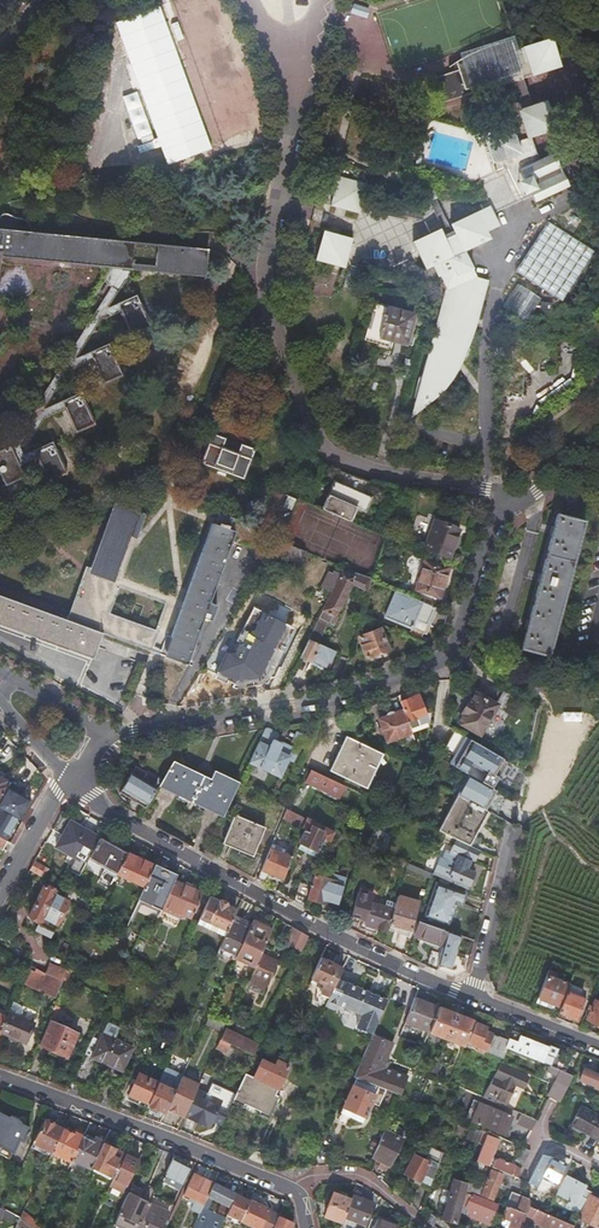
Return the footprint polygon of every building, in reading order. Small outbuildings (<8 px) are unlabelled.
[(352,7),(350,14),(364,19),(367,12),(352,7)] [(526,65),(530,79),(558,70),(549,42),(513,53),(509,41),(506,42),(503,43),(499,44),(496,45),(493,46),(489,47),(486,49),(483,50),(479,51),(476,53),(473,54),(470,56),(467,57),(464,59),(461,61),(457,62),(454,64),(456,72),(434,80),(442,105),(472,95),(470,91),(520,75),(518,67),(526,65)] [(522,81),(530,79),(526,65),(518,67),(520,75),(522,81)] [(541,77),(541,96),(557,97),(558,78),(541,77)] [(515,106),(521,125),(534,122),(530,108),(528,102),(515,106)] [(534,122),(521,125),(520,126),(525,141),(529,140),(553,132),(544,104),(530,108),(534,122)] [(433,266),(443,288),(454,289),(480,293),(483,282),(474,279),(461,253),(488,241),(484,233),(496,227),(491,215),(529,198),(534,209),(568,193),(563,182),(561,183),(559,179),(554,168),(548,157),(536,162),(529,140),(525,141),(515,144),(510,128),(480,137),(493,174),(475,182),(487,208),(448,226),(452,236),(450,237),(448,238),(445,239),(444,240),(442,241),(437,231),(411,244),(423,270),(433,266)] [(554,168),(559,179),(564,176),(559,165),(554,168)] [(336,177),(328,206),(358,214),(365,185),(336,177)] [(423,196),(444,240),(445,239),(448,238),(450,237),(430,193),(427,194),(423,196)] [(560,215),(569,227),(577,221),(568,209),(560,215)] [(109,266),(121,267),(130,268),(202,275),(202,278),(203,278),(204,277),(208,277),(210,254),(206,254),(206,250),(28,232),(29,229),(29,227),(28,226),(28,224),(27,223),(26,222),(25,221),(24,220),(23,219),(22,218),(20,218),(19,217),(15,217),(2,216),(1,229),(0,229),(0,256),(109,266)] [(513,273),(559,303),(591,254),(545,224),(513,273)] [(317,260),(317,261),(343,268),(350,240),(321,232),(314,257),(317,260)] [(121,267),(109,266),(108,267),(106,268),(105,269),(105,270),(104,271),(103,273),(103,274),(103,275),(103,277),(103,278),(103,280),(87,305),(84,305),(82,305),(81,305),(81,306),(80,306),(79,307),(78,308),(78,309),(78,310),(78,311),(78,312),(78,313),(79,314),(79,315),(80,315),(80,316),(81,316),(82,316),(84,317),(90,317),(121,267)] [(121,267),(90,317),(20,427),(8,446),(17,466),(36,458),(32,450),(51,442),(48,436),(23,448),(42,418),(64,409),(61,401),(42,409),(66,371),(92,360),(89,352),(74,358),(97,321),(120,311),(116,303),(105,309),(130,268),(121,267)] [(526,282),(520,291),(536,301),(541,292),(526,282)] [(445,291),(443,298),(453,300),(456,300),(477,302),(480,293),(454,289),(443,288),(445,291)] [(135,295),(116,303),(120,311),(131,335),(149,326),(135,295)] [(453,300),(443,298),(415,398),(420,399),(419,405),(421,403),(432,394),(439,388),(446,379),(453,370),(461,355),(467,342),(470,331),(477,302),(456,300),(453,300)] [(373,300),(361,343),(362,343),(364,336),(377,339),(379,335),(404,342),(412,313),(386,306),(387,304),(373,300)] [(549,305),(538,303),(537,312),(548,313),(549,305)] [(89,352),(92,360),(103,383),(121,375),(107,344),(89,352)] [(61,401),(64,409),(74,432),(93,424),(79,393),(61,401)] [(217,434),(206,464),(219,469),(235,475),(248,480),(259,450),(246,445),(242,455),(226,449),(230,439),(217,434)] [(32,450),(36,458),(46,481),(65,473),(51,442),(32,450)] [(0,450),(0,476),(4,485),(22,476),(17,466),(8,446),(0,450)] [(334,482),(322,510),(350,521),(356,508),(365,511),(371,498),(366,495),(371,483),(345,472),(340,484),(334,482)] [(589,478),(563,499),(569,505),(594,485),(589,478)] [(288,495),(278,490),(268,509),(279,514),(288,495)] [(183,600),(122,577),(145,514),(133,509),(114,503),(109,516),(88,574),(83,572),(82,573),(84,574),(67,620),(0,596),(0,623),(40,637),(39,639),(75,652),(92,658),(93,657),(92,657),(100,634),(101,629),(157,649),(157,653),(184,663),(203,616),(210,619),(216,604),(208,601),(235,531),(225,527),(225,525),(220,523),(219,525),(211,522),(183,600)] [(279,517),(265,510),(256,529),(271,535),(279,517)] [(520,648),(548,655),(582,520),(555,513),(547,542),(538,581),(527,621),(520,648)] [(432,520),(421,550),(447,559),(458,529),(432,520)] [(424,558),(411,598),(433,607),(435,607),(449,567),(424,558)] [(351,575),(351,574),(341,570),(321,609),(334,615),(353,576),(351,575)] [(411,598),(395,591),(384,616),(410,628),(422,633),(433,607),(411,598)] [(253,607),(241,630),(264,642),(266,638),(284,647),(294,628),(253,607)] [(435,607),(433,607),(422,633),(425,634),(437,609),(435,607)] [(357,634),(366,657),(388,648),(380,626),(357,634)] [(312,627),(306,638),(315,642),(321,631),(312,627)] [(422,633),(410,628),(409,631),(420,636),(422,633)] [(156,653),(157,653),(157,649),(101,629),(100,634),(156,653)] [(315,642),(306,638),(298,655),(309,660),(310,660),(323,666),(326,660),(327,661),(332,650),(315,642)] [(541,686),(532,679),(522,691),(531,698),(541,686)] [(458,722),(478,734),(496,705),(475,692),(470,701),(468,699),(461,712),(463,714),(458,722)] [(409,696),(399,700),(402,708),(409,726),(427,719),(418,696),(410,699),(409,696)] [(403,743),(414,739),(409,726),(402,708),(378,718),(387,740),(400,735),(403,743)] [(266,727),(263,727),(257,741),(248,761),(279,775),(288,756),(281,753),(285,745),(281,742),(280,744),(274,741),(274,740),(277,735),(275,731),(266,727)] [(289,728),(285,738),(301,745),(305,736),(289,728)] [(449,749),(459,732),(452,728),(443,745),(449,749)] [(467,773),(491,787),(497,776),(493,774),(502,758),(459,732),(449,749),(451,750),(450,752),(453,754),(448,762),(467,773)] [(328,770),(328,771),(366,788),(367,788),(366,787),(381,753),(382,753),(382,752),(344,735),(344,736),(329,770),(328,770)] [(202,773),(171,758),(161,777),(157,784),(190,801),(222,816),(236,786),(238,781),(213,768),(209,777),(202,773)] [(118,793),(143,807),(157,784),(161,777),(156,774),(150,783),(141,778),(145,771),(135,765),(118,793)] [(344,785),(312,770),(307,780),(319,785),(319,787),(339,796),(344,785)] [(6,785),(8,781),(10,778),(0,772),(0,796),(6,785)] [(491,787),(467,773),(455,794),(456,794),(486,811),(489,812),(500,793),(491,787)] [(23,789),(8,781),(6,785),(20,794),(23,789)] [(6,785),(0,796),(0,808),(18,819),(29,799),(20,794),(6,785)] [(505,796),(500,793),(489,813),(494,816),(505,796)] [(468,845),(486,811),(456,794),(437,830),(455,839),(468,845)] [(305,818),(285,807),(281,816),(301,828),(305,818)] [(233,814),(221,843),(253,855),(264,826),(233,814)] [(54,845),(85,861),(87,856),(98,837),(74,823),(75,820),(66,815),(59,828),(63,830),(54,845)] [(331,835),(332,832),(323,827),(321,830),(312,825),(313,822),(305,818),(301,828),(304,829),(298,841),(299,841),(315,850),(322,837),(326,839),(328,840),(331,835)] [(372,847),(381,850),(388,836),(380,832),(372,847)] [(98,837),(87,856),(104,865),(99,876),(110,881),(114,872),(125,851),(98,837)] [(315,850),(299,841),(295,849),(315,859),(326,839),(322,837),(315,850)] [(472,860),(477,850),(468,845),(455,839),(449,853),(446,851),(442,859),(439,858),(432,873),(458,885),(460,881),(468,884),(472,874),(466,872),(464,867),(467,860),(471,859),(472,860)] [(271,842),(269,846),(283,852),(285,848),(271,842)] [(269,846),(259,871),(268,875),(269,873),(282,879),(291,856),(283,852),(269,846)] [(153,863),(125,850),(125,851),(114,872),(143,885),(153,863)] [(32,861),(28,869),(38,874),(43,866),(32,861)] [(153,862),(153,863),(143,885),(137,898),(159,908),(173,878),(175,872),(153,862)] [(325,868),(324,871),(344,877),(345,874),(332,867),(331,869),(325,868)] [(259,871),(256,878),(264,883),(265,883),(268,875),(259,871)] [(312,874),(306,898),(334,907),(344,877),(324,871),(322,877),(312,874)] [(296,891),(305,896),(311,878),(302,874),(296,891)] [(173,878),(159,908),(163,910),(160,916),(177,923),(181,913),(189,916),(200,891),(173,878)] [(424,913),(446,922),(455,900),(459,902),(463,892),(436,882),(424,913)] [(37,927),(50,933),(66,900),(53,893),(54,890),(42,884),(27,915),(40,921),(37,927)] [(375,927),(385,930),(386,929),(392,908),(369,900),(371,893),(357,889),(349,915),(358,918),(361,918),(358,927),(362,929),(362,928),(371,930),(372,926),(375,927)] [(392,908),(386,929),(406,935),(408,929),(410,929),(418,901),(397,894),(392,908)] [(227,904),(208,895),(198,917),(226,929),(228,923),(232,916),(234,911),(225,907),(227,904)] [(228,923),(226,929),(218,945),(227,949),(224,955),(232,958),(234,956),(249,923),(232,916),(228,923)] [(270,928),(251,919),(249,923),(234,956),(253,965),(259,953),(270,928)] [(441,944),(445,930),(416,919),(414,924),(416,925),(413,934),(441,944)] [(141,926),(137,934),(138,934),(146,938),(149,931),(141,926)] [(301,949),(307,935),(292,926),(285,940),(301,949)] [(459,935),(445,930),(441,944),(439,953),(436,964),(434,969),(441,972),(452,976),(465,970),(461,969),(464,957),(453,954),(459,935)] [(424,965),(434,969),(436,964),(439,953),(430,950),(424,965)] [(253,965),(246,980),(263,988),(275,961),(259,953),(253,965)] [(327,996),(340,969),(341,966),(330,961),(331,960),(326,958),(326,959),(320,956),(310,977),(323,983),(320,993),(327,996)] [(49,963),(44,973),(60,978),(64,969),(49,963)] [(209,967),(206,972),(203,978),(210,981),(215,970),(209,967)] [(60,978),(44,973),(43,975),(27,968),(20,983),(54,998),(62,979),(60,978)] [(564,991),(567,984),(550,977),(553,971),(547,968),(535,997),(558,1006),(562,996),(564,991)] [(327,996),(327,997),(337,1002),(354,1009),(354,1012),(354,1015),(355,1017),(358,1019),(354,1028),(370,1035),(371,1033),(371,1032),(385,999),(347,982),(351,974),(340,969),(327,996)] [(558,1006),(556,1011),(572,1017),(581,997),(564,991),(562,996),(558,1006)] [(409,1022),(427,1029),(437,1005),(413,996),(401,1026),(407,1029),(409,1022)] [(337,1002),(327,997),(325,1003),(335,1007),(337,1002)] [(598,1025),(598,1002),(592,1000),(584,1019),(598,1025)] [(427,1029),(463,1043),(472,1019),(437,1005),(427,1029)] [(8,1011),(5,1018),(0,1029),(0,1032),(24,1042),(33,1022),(8,1011)] [(155,1013),(150,1025),(162,1030),(167,1018),(155,1013)] [(49,1020),(39,1044),(67,1056),(77,1032),(49,1020)] [(484,1049),(501,1056),(503,1047),(505,1038),(484,1028),(486,1025),(475,1020),(466,1041),(476,1045),(474,1049),(482,1052),(484,1049)] [(90,1041),(72,1081),(84,1086),(96,1059),(121,1071),(132,1047),(113,1038),(117,1028),(106,1023),(91,1057),(89,1056),(95,1043),(90,1041)] [(219,1038),(229,1043),(249,1053),(252,1055),(257,1045),(224,1028),(219,1038)] [(505,1038),(503,1047),(505,1048),(548,1064),(551,1065),(553,1057),(554,1058),(557,1048),(548,1044),(547,1046),(518,1034),(519,1033),(509,1028),(506,1037),(507,1038),(506,1039),(505,1038)] [(384,1088),(398,1094),(404,1077),(399,1075),(400,1072),(389,1068),(388,1071),(380,1068),(383,1060),(386,1061),(388,1055),(386,1054),(391,1041),(371,1032),(371,1033),(370,1035),(352,1076),(378,1086),(384,1088)] [(326,1042),(311,1034),(308,1039),(323,1047),(326,1042)] [(219,1038),(215,1046),(225,1051),(229,1043),(219,1038)] [(551,1065),(564,1071),(567,1063),(554,1058),(553,1057),(551,1065)] [(500,1059),(482,1096),(489,1100),(492,1101),(494,1096),(507,1102),(516,1083),(523,1086),(528,1076),(508,1067),(509,1063),(500,1059)] [(244,1073),(231,1102),(242,1107),(243,1104),(258,1111),(257,1114),(268,1119),(279,1096),(271,1093),(273,1087),(278,1089),(288,1067),(276,1061),(273,1066),(260,1060),(253,1077),(244,1073)] [(529,1072),(509,1063),(508,1067),(528,1076),(529,1072)] [(551,1065),(548,1064),(545,1070),(557,1075),(548,1094),(559,1100),(572,1074),(564,1071),(551,1065)] [(576,1079),(598,1088),(598,1070),(597,1069),(596,1073),(581,1067),(576,1079)] [(163,1068),(157,1083),(148,1103),(147,1105),(146,1108),(162,1115),(166,1108),(180,1076),(163,1068)] [(128,1094),(148,1103),(157,1083),(138,1074),(128,1094)] [(378,1086),(352,1076),(351,1075),(348,1083),(352,1085),(374,1095),(378,1086)] [(180,1076),(166,1108),(183,1116),(194,1091),(198,1084),(180,1076)] [(374,1095),(352,1085),(342,1106),(364,1116),(370,1102),(377,1105),(384,1088),(378,1086),(374,1095)] [(212,1120),(216,1122),(220,1113),(217,1111),(217,1109),(218,1108),(218,1107),(218,1106),(217,1106),(217,1105),(217,1104),(216,1104),(216,1103),(204,1097),(204,1096),(194,1091),(183,1116),(209,1128),(212,1120)] [(504,1106),(505,1106),(507,1102),(494,1096),(492,1101),(504,1106)] [(473,1098),(465,1118),(503,1135),(511,1115),(473,1098)] [(525,1104),(521,1113),(536,1119),(540,1110),(525,1104)] [(568,1123),(597,1138),(598,1134),(598,1116),(577,1105),(568,1123)] [(342,1106),(339,1113),(361,1122),(364,1116),(342,1106)] [(216,1122),(220,1124),(225,1115),(220,1113),(216,1122)] [(518,1124),(530,1130),(536,1119),(521,1113),(517,1121),(518,1124)] [(12,1119),(8,1117),(7,1117),(7,1118),(0,1114),(0,1144),(12,1119)] [(12,1119),(0,1144),(0,1147),(10,1152),(16,1139),(20,1141),(27,1128),(17,1123),(17,1122),(16,1122),(16,1121),(12,1119)] [(51,1123),(43,1119),(31,1144),(50,1153),(61,1129),(52,1124),(53,1124),(51,1123)] [(53,1119),(51,1123),(53,1124),(52,1124),(61,1129),(63,1125),(53,1119)] [(71,1133),(61,1129),(50,1153),(69,1162),(70,1160),(82,1136),(81,1136),(72,1132),(71,1133)] [(401,1137),(384,1129),(371,1156),(388,1164),(401,1137)] [(484,1162),(516,1177),(520,1169),(498,1158),(493,1159),(493,1160),(490,1158),(498,1138),(488,1134),(488,1132),(482,1129),(479,1141),(483,1143),(477,1159),(484,1162)] [(92,1141),(82,1136),(70,1160),(89,1169),(90,1167),(102,1143),(93,1139),(92,1141)] [(103,1144),(102,1143),(90,1167),(112,1177),(124,1154),(112,1148),(113,1148),(112,1144),(106,1142),(104,1143),(103,1144)] [(523,1163),(528,1150),(521,1147),(512,1143),(509,1151),(517,1155),(516,1158),(518,1159),(517,1160),(523,1163)] [(138,1160),(124,1154),(112,1177),(107,1189),(121,1195),(138,1160)] [(414,1154),(405,1174),(420,1181),(418,1184),(427,1190),(436,1165),(414,1154)] [(541,1154),(526,1182),(535,1186),(542,1171),(556,1178),(564,1162),(551,1156),(541,1154)] [(171,1157),(163,1175),(164,1175),(163,1178),(165,1179),(164,1181),(178,1188),(181,1183),(189,1165),(171,1157)] [(474,1158),(472,1165),(481,1168),(484,1162),(477,1159),(474,1158)] [(466,1189),(492,1198),(503,1173),(491,1168),(487,1179),(482,1177),(478,1186),(468,1182),(468,1183),(466,1189)] [(199,1213),(213,1183),(193,1174),(184,1196),(189,1198),(195,1200),(194,1203),(191,1209),(199,1213)] [(570,1211),(578,1215),(589,1194),(590,1191),(583,1188),(586,1184),(571,1176),(569,1179),(564,1176),(555,1193),(567,1199),(565,1203),(570,1211)] [(465,1192),(466,1189),(468,1183),(453,1179),(442,1218),(454,1222),(459,1203),(462,1204),(465,1192)] [(234,1195),(234,1194),(223,1189),(224,1186),(213,1181),(213,1183),(199,1213),(193,1227),(219,1227),(224,1217),(234,1195)] [(155,1189),(147,1185),(140,1199),(127,1193),(112,1224),(121,1227),(137,1227),(139,1223),(155,1189)] [(462,1204),(461,1210),(466,1212),(468,1206),(477,1210),(475,1213),(484,1216),(485,1213),(493,1216),(497,1204),(473,1195),(474,1193),(469,1190),(468,1193),(465,1192),(462,1204)] [(511,1190),(507,1204),(527,1211),(528,1204),(528,1198),(511,1190)] [(324,1215),(342,1222),(345,1216),(351,1198),(333,1191),(324,1215)] [(373,1202),(353,1194),(351,1198),(345,1216),(365,1224),(373,1202)] [(577,1216),(598,1227),(598,1199),(589,1194),(578,1215),(577,1216)] [(248,1200),(234,1195),(224,1217),(238,1223),(239,1221),(248,1200)] [(239,1221),(255,1227),(258,1227),(261,1223),(268,1227),(271,1227),(272,1227),(277,1216),(277,1215),(266,1210),(267,1209),(248,1200),(239,1221)] [(141,1224),(139,1223),(137,1227),(160,1227),(168,1212),(150,1204),(141,1224)] [(507,1204),(503,1216),(512,1219),(510,1227),(509,1227),(521,1227),(527,1211),(507,1204)] [(551,1227),(571,1227),(573,1225),(528,1204),(527,1211),(521,1227),(532,1227),(533,1226),(531,1224),(533,1220),(551,1227)] [(19,1216),(32,1227),(37,1227),(39,1224),(22,1210),(19,1216)] [(19,1216),(14,1227),(32,1227),(19,1216)] [(293,1223),(277,1216),(272,1227),(271,1227),(291,1227),(293,1223)] [(512,1219),(503,1216),(501,1223),(510,1227),(512,1219)] [(397,1226),(376,1218),(373,1227),(396,1227),(397,1226)]
